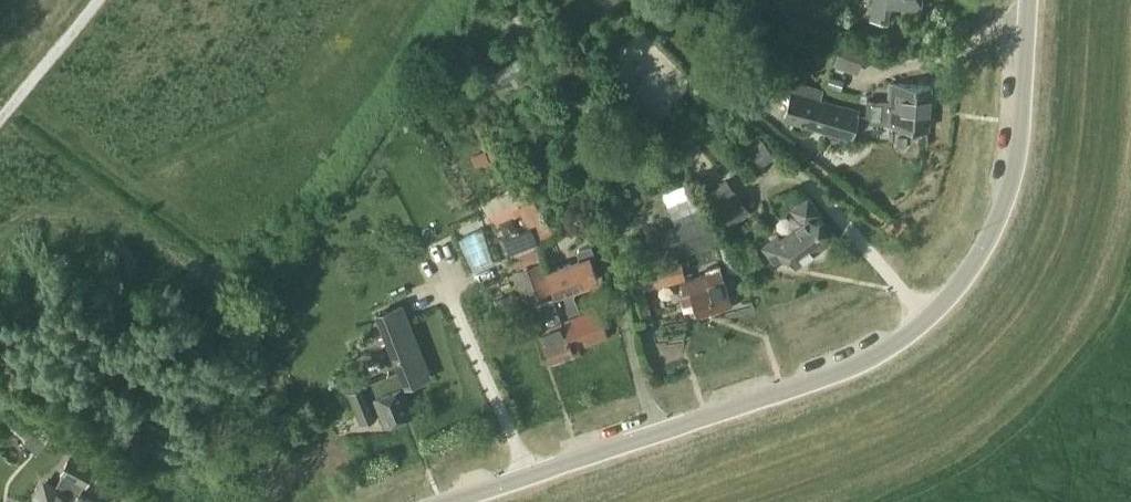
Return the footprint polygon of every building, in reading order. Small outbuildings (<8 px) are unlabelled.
[(605,17),(619,1),(618,0),(587,0),(605,17)] [(889,22),(891,4),(920,8),(921,0),(873,0),(871,20),(889,22)] [(454,56),(466,76),(477,69),(465,50),(454,56)] [(433,90),(448,80),(444,74),(429,85),(433,90)] [(793,90),(784,120),(852,139),(857,121),(860,114),(861,111),(820,98),(822,90),(795,82),(793,90)] [(860,114),(857,121),(887,124),(887,126),(897,126),(929,128),(932,85),(896,83),(890,83),(888,101),(867,99),(866,115),(860,114)] [(742,139),(748,147),(763,166),(776,155),(763,140),(754,130),(742,139)] [(498,156),(493,146),(479,152),(485,162),(498,156)] [(472,155),(476,166),(485,162),(479,152),(472,155)] [(734,192),(716,207),(732,227),(750,213),(734,192)] [(796,265),(827,239),(809,217),(817,210),(804,195),(789,208),(800,221),(780,238),(778,235),(763,247),(775,262),(783,255),(783,254),(785,252),(796,265)] [(526,219),(516,200),(509,204),(519,221),(526,219)] [(513,218),(515,223),(519,221),(509,204),(488,216),(495,228),(513,218)] [(709,213),(659,231),(669,260),(720,242),(709,213)] [(527,226),(535,239),(550,229),(543,217),(527,226)] [(530,299),(537,303),(543,318),(536,321),(550,361),(575,353),(574,349),(577,348),(549,273),(546,274),(534,244),(512,253),(517,269),(514,270),(525,301),(530,299)] [(580,262),(549,273),(577,348),(608,337),(598,308),(581,314),(572,289),(598,280),(591,262),(593,261),(595,257),(592,248),(588,245),(579,249),(577,253),(580,262)] [(640,272),(624,274),(627,291),(626,292),(635,323),(652,319),(645,290),(681,281),(685,280),(681,260),(640,272)] [(684,290),(679,292),(683,303),(694,300),(698,315),(701,315),(733,306),(725,280),(724,280),(719,264),(706,268),(707,273),(685,280),(681,281),(684,290)] [(389,376),(349,390),(353,401),(361,423),(381,416),(385,427),(412,417),(402,388),(401,387),(432,376),(408,318),(380,328),(398,372),(389,376)] [(94,469),(70,457),(62,472),(63,473),(55,487),(46,482),(45,483),(55,488),(47,501),(95,501),(79,494),(84,484),(85,485),(94,469)]
